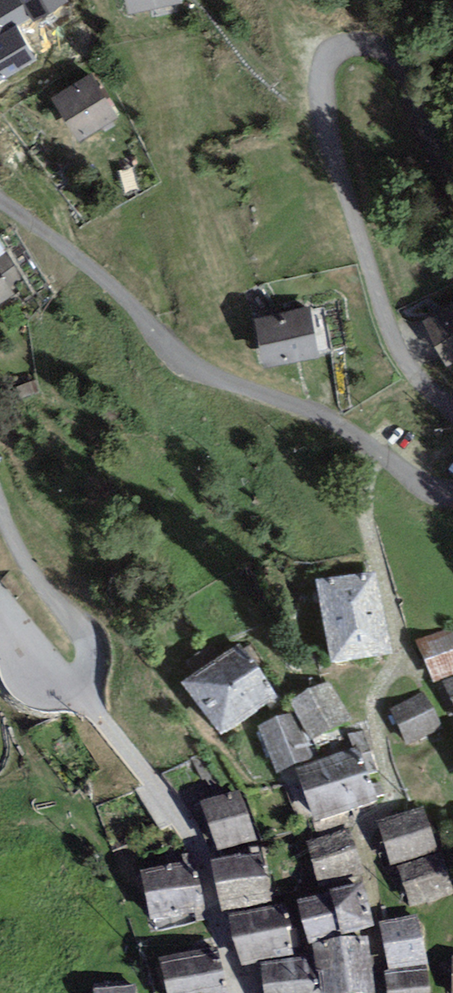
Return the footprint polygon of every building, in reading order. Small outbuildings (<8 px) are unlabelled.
[(21,0),(0,0),(0,35),(15,25),(31,16),(21,0)] [(66,0),(21,0),(31,16),(35,23),(68,3),(66,0)] [(183,0),(125,0),(128,15),(184,2),(183,0)] [(15,25),(0,35),(0,82),(36,59),(15,25)] [(118,119),(91,74),(51,98),(78,142),(118,119)] [(6,287),(22,278),(7,254),(0,258),(0,306),(13,298),(6,287)] [(421,321),(447,366),(452,362),(452,303),(421,321)] [(319,356),(312,309),(255,318),(263,365),(319,356)] [(377,571),(317,582),(331,664),(391,653),(377,571)] [(416,640),(432,683),(452,675),(452,625),(416,640)] [(280,696),(241,641),(182,683),(221,738),(280,696)] [(351,719),(330,679),(289,700),(296,710),(309,741),(351,719)] [(445,682),(452,702),(452,679),(445,682)] [(424,693),(391,708),(406,741),(439,726),(424,693)] [(296,710),(256,727),(275,772),(315,756),(309,741),(296,710)] [(305,794),(364,772),(355,746),(295,768),(305,794)] [(364,772),(305,794),(316,824),(375,802),(364,772)] [(240,789),(201,802),(217,852),(257,839),(240,789)] [(422,806),(377,822),(392,864),(438,848),(422,806)] [(349,826),(305,839),(319,886),(363,873),(349,826)] [(395,867),(411,908),(452,893),(452,886),(439,850),(395,867)] [(216,885),(266,873),(261,852),(241,857),(240,853),(210,860),(216,885)] [(145,896),(201,883),(195,859),(139,871),(145,896)] [(266,873),(216,885),(222,911),(272,899),(266,873)] [(364,882),(330,890),(341,932),(373,925),(364,882)] [(201,883),(145,896),(150,920),(207,908),(201,883)] [(341,932),(330,890),(297,899),(309,944),(342,935),(341,932)] [(234,941),(286,928),(280,903),(228,916),(234,941)] [(414,912),(378,921),(390,969),(425,961),(414,912)] [(286,928),(234,941),(240,966),(292,953),(286,928)] [(342,937),(349,992),(374,990),(368,936),(342,937)] [(342,937),(312,943),(321,992),(347,992),(349,992),(342,937)] [(165,984),(221,971),(216,945),(159,958),(165,984)] [(265,987),(316,981),(313,957),(262,963),(265,987)] [(384,976),(387,992),(430,992),(426,968),(384,976)] [(165,984),(167,992),(227,992),(221,971),(165,984)] [(265,987),(265,992),(317,992),(316,981),(265,987)] [(93,987),(93,992),(136,992),(135,983),(93,987)]
